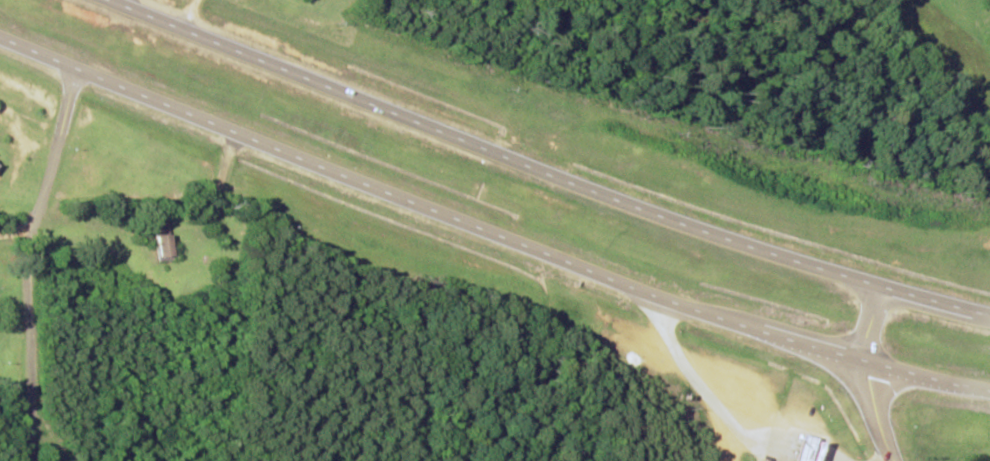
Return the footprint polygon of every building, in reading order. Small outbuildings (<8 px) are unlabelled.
[(162,260),(176,259),(175,235),(160,236),(162,260)] [(832,439),(814,435),(807,460),(826,460),(832,439)]
